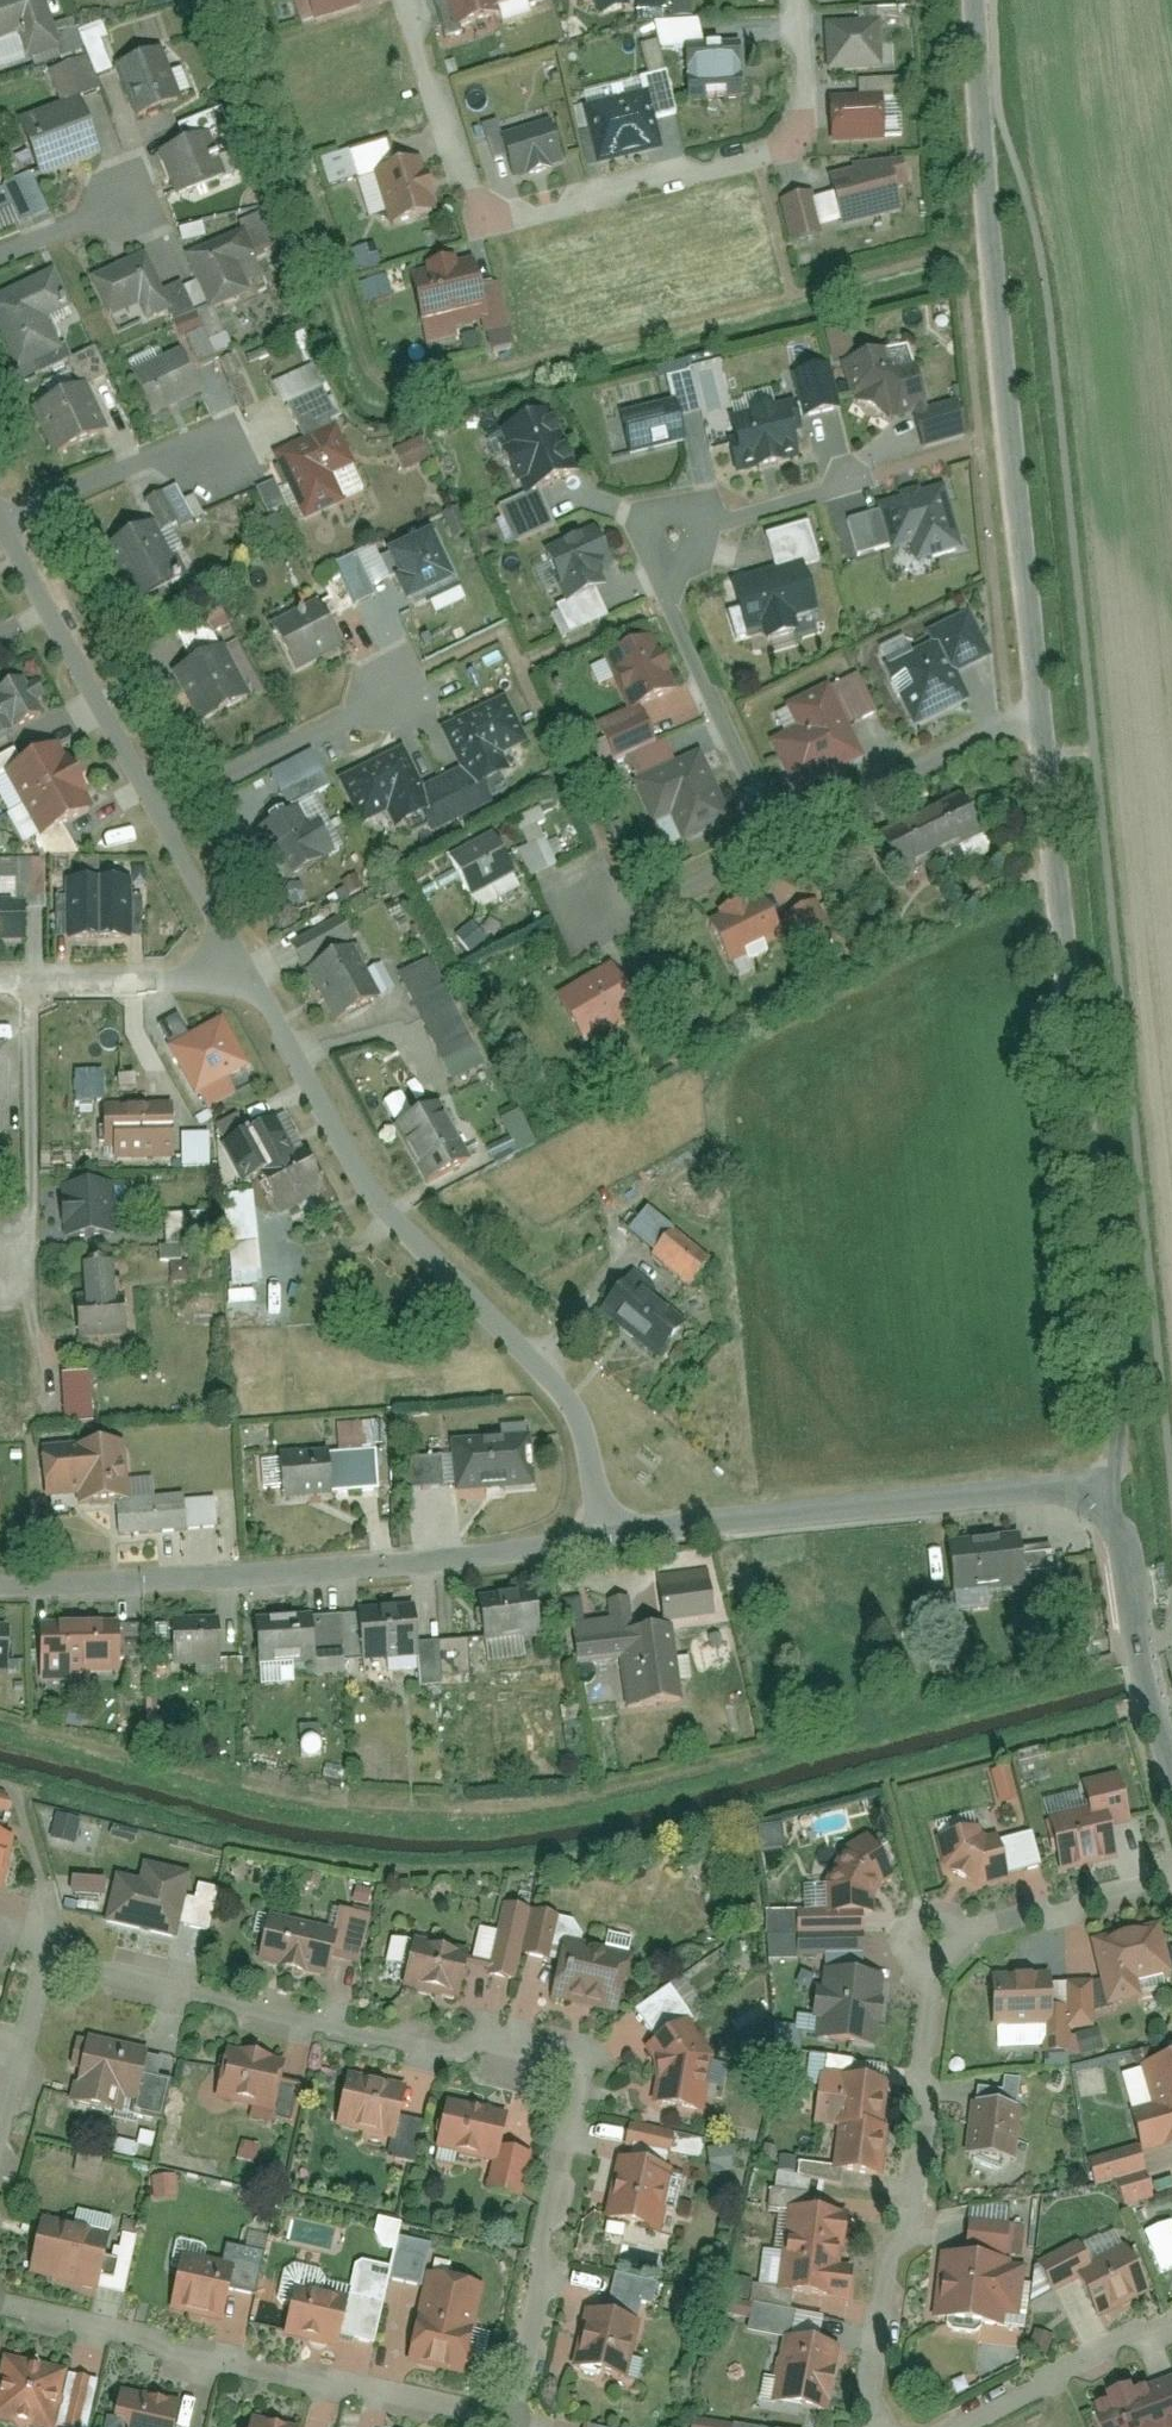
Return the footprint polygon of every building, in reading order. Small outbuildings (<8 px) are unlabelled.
[(2,38),(10,61),(50,47),(34,0),(0,0),(0,39),(2,38)] [(480,0),(433,0),(442,27),(484,13),(480,0)] [(484,13),(523,0),(480,0),(484,13)] [(636,20),(664,18),(662,0),(651,0),(634,1),(636,20)] [(692,15),(691,0),(671,0),(672,16),(692,15)] [(824,19),(826,71),(883,68),(881,17),(824,19)] [(663,42),(666,93),(722,91),(720,40),(663,42)] [(102,65),(122,116),(181,93),(161,42),(102,65)] [(557,88),(575,162),(646,145),(639,114),(653,110),(643,68),(557,88)] [(828,96),(830,138),(895,136),(893,94),(828,96)] [(91,152),(70,95),(6,120),(27,176),(91,152)] [(555,155),(542,114),(483,133),(497,174),(555,155)] [(205,129),(146,152),(163,197),(223,174),(205,129)] [(362,167),(378,226),(433,211),(417,152),(362,167)] [(801,174),(812,226),(876,212),(871,186),(884,183),(879,157),(801,174)] [(0,188),(0,233),(46,213),(30,175),(0,188)] [(171,239),(192,295),(229,281),(219,255),(238,248),(227,218),(171,239)] [(357,268),(379,262),(374,242),(352,248),(357,268)] [(130,319),(170,302),(145,246),(78,275),(97,319),(125,307),(130,319)] [(398,288),(412,335),(491,313),(476,261),(458,266),(453,251),(425,260),(430,279),(398,288)] [(48,353),(33,320),(59,309),(40,266),(0,284),(0,374),(48,353)] [(365,300),(390,292),(384,275),(360,283),(365,300)] [(215,318),(199,325),(207,340),(222,333),(215,318)] [(230,348),(224,335),(206,343),(196,321),(179,329),(195,364),(230,348)] [(111,355),(140,416),(190,392),(181,372),(168,347),(143,359),(136,343),(111,355)] [(96,351),(69,357),(77,385),(103,379),(96,351)] [(857,352),(823,357),(831,402),(859,417),(897,411),(890,364),(860,369),(857,352)] [(8,395),(34,455),(87,432),(61,372),(8,395)] [(650,396),(588,413),(601,457),(662,440),(650,396)] [(773,401),(695,415),(706,472),(783,458),(773,401)] [(481,432),(509,492),(568,465),(540,405),(481,432)] [(343,465),(325,425),(260,454),(288,518),(330,499),(320,475),(343,465)] [(403,473),(430,457),(418,437),(391,453),(403,473)] [(255,490),(265,515),(283,507),(272,483),(255,490)] [(850,504),(865,549),(882,544),(887,561),(936,545),(917,483),(850,504)] [(507,547),(555,524),(537,487),(495,507),(500,518),(494,521),(507,547)] [(111,593),(168,565),(145,518),(88,546),(111,593)] [(528,548),(551,605),(606,583),(582,526),(528,548)] [(458,590),(434,538),(382,563),(406,615),(458,590)] [(374,598),(370,585),(382,581),(371,549),(334,562),(349,607),(374,598)] [(820,634),(802,569),(734,588),(740,611),(730,614),(737,640),(765,632),(767,640),(794,632),(796,641),(820,634)] [(334,651),(309,599),(261,622),(287,674),(334,651)] [(211,602),(155,628),(197,716),(252,690),(211,602)] [(906,644),(860,667),(889,723),(939,698),(926,673),(964,654),(942,612),(900,633),(906,644)] [(642,632),(589,656),(614,711),(667,687),(642,632)] [(32,720),(6,673),(0,676),(0,738),(32,720)] [(770,728),(743,741),(767,790),(845,752),(809,679),(759,704),(770,728)] [(492,692),(422,726),(456,797),(503,775),(492,751),(515,739),(492,692)] [(11,802),(69,773),(52,738),(0,763),(0,780),(11,802)] [(323,779),(345,823),(372,810),(383,831),(424,811),(392,746),(323,779)] [(694,747),(621,780),(640,822),(658,814),(671,843),(726,818),(694,747)] [(238,826),(264,877),(315,850),(305,831),(314,827),(299,798),(319,788),(299,749),(256,771),(275,807),(238,826)] [(11,802),(28,837),(86,809),(69,773),(11,802)] [(935,792),(887,817),(909,860),(957,836),(935,792)] [(537,812),(517,819),(526,847),(518,850),(526,876),(555,867),(537,812)] [(887,817),(839,841),(861,885),(909,860),(887,817)] [(434,855),(461,911),(510,889),(483,832),(434,855)] [(779,969),(819,952),(783,870),(705,904),(727,952),(764,935),(779,969)] [(89,940),(126,939),(124,874),(88,875),(89,940)] [(52,940),(89,940),(88,875),(51,875),(52,940)] [(10,936),(9,900),(0,900),(0,936),(10,936)] [(378,996),(336,914),(278,943),(320,1026),(378,996)] [(472,925),(456,938),(468,952),(484,938),(472,925)] [(422,958),(390,975),(443,1079),(475,1063),(422,958)] [(596,963),(537,997),(568,1049),(626,1015),(596,963)] [(195,1096),(246,1069),(223,1025),(191,1042),(178,1017),(158,1027),(195,1096)] [(72,1072),(72,1103),(102,1103),(102,1072),(72,1072)] [(384,1129),(412,1190),(479,1159),(450,1098),(384,1129)] [(159,1101),(88,1104),(91,1161),(161,1158),(159,1101)] [(519,1110),(498,1119),(510,1144),(487,1155),(492,1165),(535,1145),(519,1110)] [(247,1186),(265,1219),(313,1194),(271,1117),(244,1131),(268,1175),(247,1186)] [(179,1136),(179,1169),(207,1169),(207,1136),(179,1136)] [(634,1259),(670,1288),(723,1225),(663,1176),(617,1232),(641,1251),(634,1259)] [(50,1240),(104,1238),(102,1182),(47,1185),(50,1240)] [(623,1262),(586,1308),(654,1362),(691,1316),(623,1262)] [(64,1338),(118,1336),(117,1305),(110,1305),(109,1267),(72,1269),(73,1305),(63,1306),(64,1338)] [(57,1376),(61,1426),(95,1424),(92,1374),(57,1376)] [(335,1426),(337,1452),(378,1449),(376,1423),(335,1426)] [(438,1441),(443,1493),(523,1487),(519,1435),(438,1441)] [(100,1540),(176,1533),(172,1494),(140,1498),(138,1478),(111,1480),(107,1439),(20,1448),(25,1501),(59,1498),(60,1510),(96,1507),(100,1540)] [(270,1500),(324,1499),(324,1453),(269,1453),(270,1500)] [(1011,1534),(934,1540),(939,1595),(1016,1588),(1011,1534)] [(527,1591),(468,1597),(473,1644),(533,1637),(527,1591)] [(565,1618),(569,1665),(608,1662),(612,1705),(691,1698),(684,1622),(634,1626),(631,1597),(584,1601),(586,1617),(565,1618)] [(407,1606),(346,1611),(350,1661),(411,1657),(407,1606)] [(301,1613),(243,1616),(246,1671),(304,1668),(301,1613)] [(104,1622),(28,1624),(30,1683),(106,1680),(104,1622)] [(208,1622),(159,1625),(161,1666),(210,1663),(208,1622)] [(317,1759),(316,1728),(295,1729),(296,1760),(317,1759)] [(998,1803),(1016,1798),(1007,1766),(990,1771),(998,1803)] [(1063,1869),(1112,1858),(1101,1810),(1052,1821),(1063,1869)] [(49,1838),(73,1845),(80,1820),(56,1814),(49,1838)] [(780,1824),(757,1828),(761,1851),(784,1846),(780,1824)] [(978,1884),(1006,1877),(997,1840),(986,1842),(978,1837),(976,1830),(940,1840),(947,1867),(978,1884)] [(877,1884),(889,1877),(867,1841),(841,1854),(825,1882),(828,1914),(870,1912),(869,1897),(877,1884)] [(94,1862),(82,1918),(160,1935),(164,1916),(190,1921),(199,1880),(169,1873),(172,1861),(127,1851),(123,1869),(94,1862)] [(1041,1865),(1006,1875),(1009,1883),(1021,1880),(1027,1901),(1049,1895),(1041,1865)] [(398,1927),(384,1977),(438,1992),(450,1949),(477,1956),(473,1969),(499,1976),(519,1901),(481,1891),(475,1914),(456,1909),(447,1941),(398,1927)] [(250,1901),(236,1955),(313,1975),(320,1948),(344,1954),(356,1909),(327,1902),(323,1919),(250,1901)] [(529,1991),(598,2008),(614,1945),(546,1927),(529,1991)] [(1136,1996),(1133,1980),(1167,1972),(1157,1930),(1096,1944),(1110,2003),(1136,1996)] [(871,2045),(880,1981),(827,1974),(824,1994),(819,1993),(816,2017),(822,2018),(820,2038),(871,2045)] [(1140,1995),(1163,1990),(1160,1977),(1137,1983),(1140,1995)] [(1049,2024),(1047,1978),(998,1980),(999,1999),(994,2000),(995,2027),(1049,2024)] [(665,2007),(628,2033),(644,2068),(634,2095),(685,2107),(699,2042),(665,2007)] [(55,2063),(47,2089),(111,2108),(114,2100),(142,2109),(152,2076),(124,2068),(134,2035),(59,2013),(45,2060),(55,2063)] [(208,2028),(191,2094),(254,2111),(272,2115),(282,2075),(266,2071),(273,2045),(208,2028)] [(330,2061),(316,2119),(366,2132),(362,2147),(397,2156),(407,2117),(383,2111),(392,2076),(330,2061)] [(1141,2150),(1171,2142),(1171,2061),(1121,2074),(1141,2150)] [(870,2118),(875,2069),(821,2064),(817,2113),(870,2118)] [(429,2088),(417,2143),(474,2155),(468,2185),(502,2193),(513,2144),(483,2137),(491,2102),(429,2088)] [(1004,2162),(1010,2162),(1019,2094),(977,2088),(968,2157),(974,2158),(973,2161),(1000,2172),(1004,2162)] [(865,2167),(870,2118),(817,2113),(812,2161),(865,2167)] [(598,2139),(584,2212),(642,2223),(661,2124),(613,2115),(608,2141),(598,2139)] [(691,2140),(692,2162),(721,2161),(720,2139),(691,2140)] [(239,2154),(257,2158),(259,2145),(241,2141),(239,2154)] [(1121,2210),(1152,2198),(1132,2145),(1082,2164),(1091,2188),(1110,2181),(1121,2210)] [(134,2165),(136,2190),(162,2187),(160,2162),(134,2165)] [(1164,2174),(1171,2188),(1171,2172),(1164,2174)] [(737,2279),(760,2283),(831,2294),(839,2249),(820,2246),(827,2203),(768,2193),(761,2238),(744,2236),(737,2279)] [(8,2263),(76,2282),(93,2224),(24,2205),(8,2263)] [(922,2237),(908,2318),(981,2331),(985,2307),(1005,2310),(1015,2256),(992,2252),(998,2220),(953,2212),(948,2242),(922,2237)] [(1160,2228),(1171,2235),(1171,2213),(1160,2228)] [(1039,2283),(1061,2271),(1087,2317),(1140,2287),(1102,2218),(1067,2237),(1062,2228),(1021,2251),(1039,2283)] [(387,2356),(448,2371),(471,2275),(410,2260),(416,2236),(375,2226),(364,2269),(406,2279),(387,2356)] [(160,2244),(147,2303),(208,2316),(215,2287),(238,2292),(248,2246),(211,2238),(207,2254),(160,2244)] [(553,2357),(607,2369),(625,2291),(636,2294),(640,2275),(597,2265),(590,2296),(568,2291),(553,2357)] [(278,2280),(263,2329),(321,2347),(327,2328),(352,2335),(363,2298),(321,2285),(319,2292),(278,2280)] [(775,2331),(764,2329),(751,2397),(813,2408),(826,2339),(801,2334),(807,2307),(781,2302),(775,2331)] [(469,2331),(470,2359),(485,2358),(484,2330),(469,2331)] [(12,2426),(37,2426),(40,2419),(62,2426),(67,2426),(79,2378),(50,2369),(52,2366),(0,2351),(0,2423),(12,2426)] [(1089,2426),(1158,2426),(1171,2422),(1171,2382),(1163,2357),(1075,2390),(1089,2426)] [(95,2426),(154,2426),(161,2396),(105,2383),(95,2426)] [(285,2418),(238,2406),(232,2426),(282,2426),(285,2418)] [(713,2410),(709,2426),(782,2426),(713,2410)]
